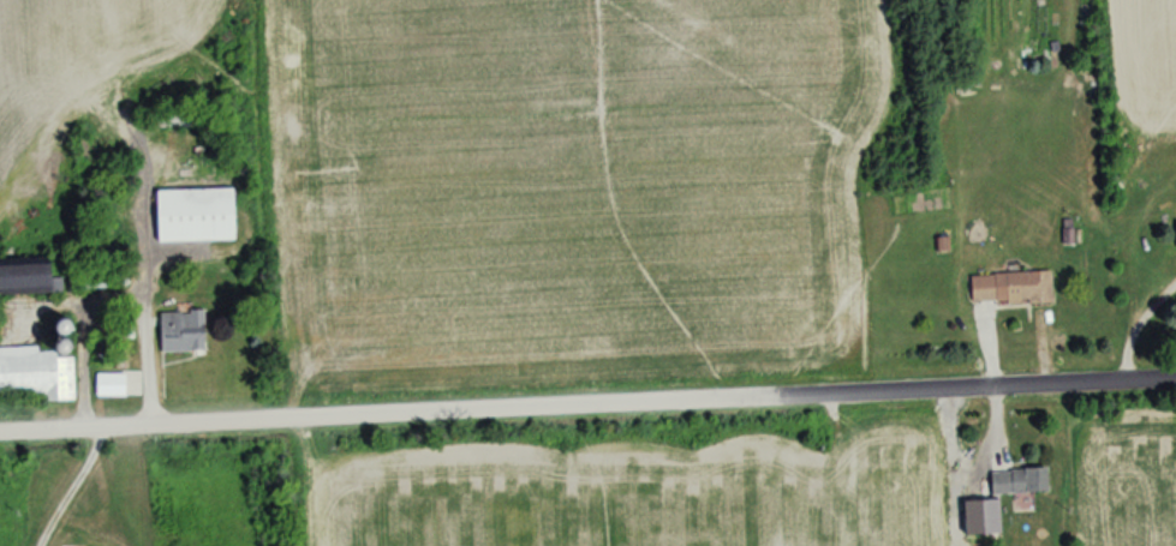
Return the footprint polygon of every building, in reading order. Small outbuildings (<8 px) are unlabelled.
[(230,242),(230,190),(152,190),(152,242),(230,242)] [(50,293),(49,263),(0,265),(0,295),(50,293)] [(1049,303),(1048,272),(967,274),(969,305),(1049,303)] [(159,351),(202,351),(201,313),(158,314),(159,351)] [(37,394),(37,401),(71,400),(70,343),(0,344),(0,395),(37,394)] [(987,469),(987,494),(1043,494),(1043,469),(987,469)]
